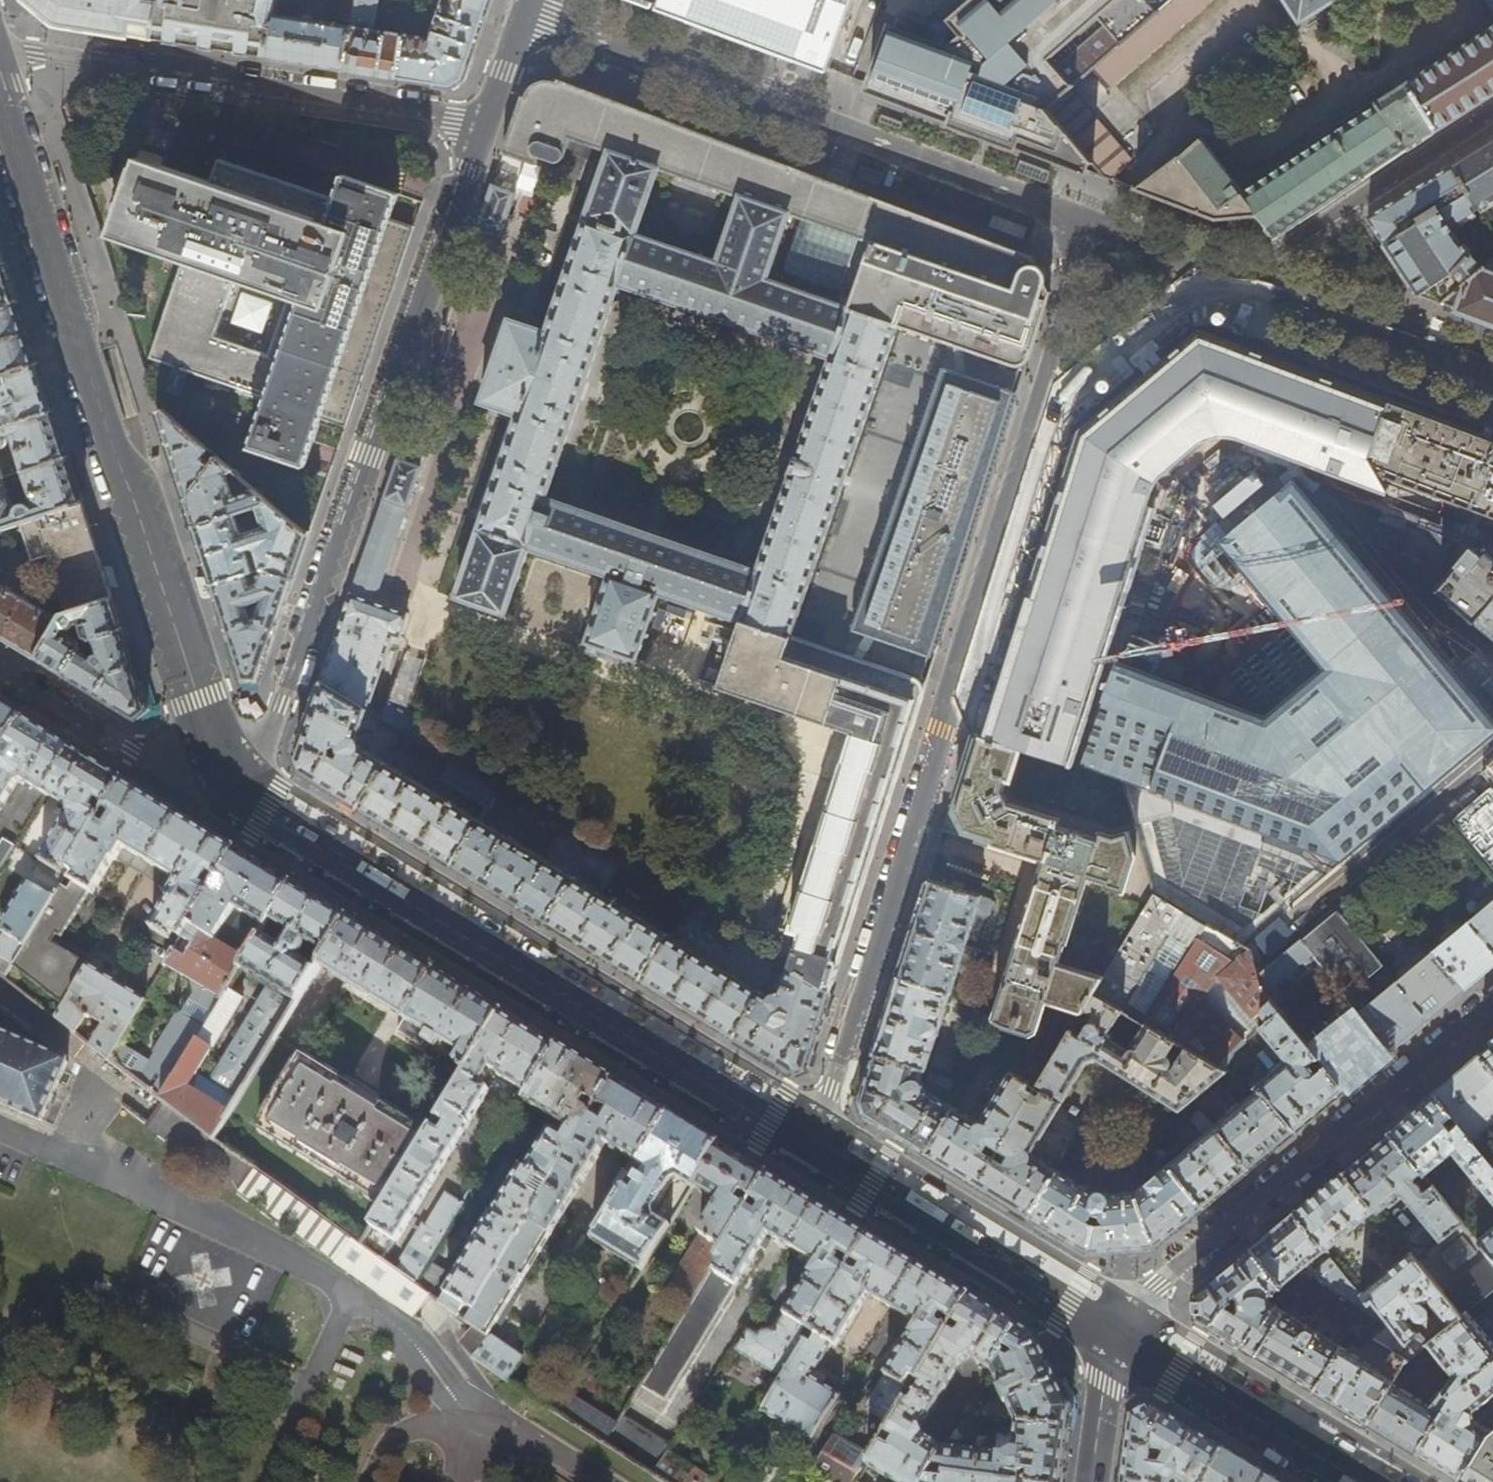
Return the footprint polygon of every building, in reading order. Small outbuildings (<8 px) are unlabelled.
[(153,39),(158,6),(160,2),(148,0),(26,0),(56,26),(153,41),(153,39)] [(160,2),(158,6),(153,39),(209,47),(261,55),(260,57),(265,58),(274,13),(278,0),(160,0),(160,2)] [(274,13),(265,58),(302,64),(305,64),(345,70),(352,25),(294,16),(297,0),(278,0),(274,13)] [(356,0),(337,0),(334,17),(353,20),(356,0)] [(492,0),(444,0),(432,37),(405,32),(408,16),(405,16),(403,32),(382,29),(383,27),(382,25),(375,24),(374,25),(378,0),(356,0),(353,20),(352,25),(345,70),(367,74),(397,79),(429,84),(451,87),(464,79),(478,39),(492,0)] [(666,14),(729,37),(788,59),(807,66),(827,73),(853,0),(629,0),(666,14)] [(996,0),(973,0),(954,17),(954,18),(952,20),(952,21),(951,22),(963,35),(948,48),(892,27),(890,31),(888,30),(868,83),(870,85),(869,89),(882,94),(920,108),(961,123),(991,134),(1107,178),(1047,109),(1071,88),(1047,60),(996,0)] [(1047,60),(1096,18),(1119,45),(1171,0),(996,0),(1047,60)] [(1119,45),(1098,64),(1114,83),(1209,0),(1171,0),(1119,45)] [(1300,21),(1333,0),(1286,0),(1300,21)] [(1245,192),(1205,138),(1181,155),(1180,154),(1134,188),(1217,219),(1255,216),(1256,215),(1266,227),(1265,228),(1269,234),(1270,233),(1274,237),(1271,240),(1272,242),(1276,239),(1314,214),(1353,188),(1403,155),(1492,95),(1492,30),(1245,192)] [(742,622),(738,634),(727,669),(721,686),(743,693),(799,711),(819,647),(791,638),(795,627),(808,588),(837,505),(846,480),(854,457),(860,438),(883,371),(895,337),(899,325),(913,330),(939,339),(965,349),(993,359),(1007,364),(1012,366),(1017,366),(1020,367),(1025,364),(1027,362),(1029,360),(1046,304),(1047,301),(1050,292),(1032,256),(1014,250),(885,201),(793,167),(769,158),(689,128),(680,125),(660,117),(585,89),(558,79),(557,82),(554,81),(553,85),(550,84),(547,84),(543,84),(540,85),(538,86),(535,88),(533,90),(531,92),(531,93),(530,96),(526,95),(525,98),(522,96),(503,153),(524,161),(537,164),(540,156),(550,159),(553,160),(556,162),(558,163),(560,162),(561,162),(562,161),(563,159),(565,153),(566,150),(570,136),(600,147),(611,151),(602,173),(595,195),(587,216),(579,242),(564,283),(555,310),(548,331),(511,319),(501,346),(497,359),(493,369),(481,401),(519,414),(498,479),(480,530),(457,596),(506,613),(528,546),(560,558),(577,564),(610,575),(603,594),(601,592),(600,595),(603,597),(596,616),(592,615),(592,617),(595,619),(588,642),(595,645),(594,649),(598,649),(599,646),(625,654),(624,659),(627,660),(629,656),(636,658),(645,636),(648,637),(649,634),(646,632),(652,614),(656,615),(656,612),(653,610),(659,593),(709,610),(742,622)] [(1071,88),(1047,109),(1107,178),(1108,178),(1130,159),(1071,88)] [(1063,166),(877,98),(848,178),(1034,246),(1063,166)] [(1487,145),(1411,191),(1367,218),(1386,246),(1409,281),(1418,295),(1433,301),(1443,304),(1483,268),(1457,238),(1451,225),(1492,199),(1492,141),(1487,145)] [(219,187),(209,184),(137,159),(134,169),(132,168),(109,239),(183,264),(192,266),(219,187)] [(390,218),(399,193),(343,173),(335,198),(218,160),(209,184),(219,187),(192,266),(183,264),(149,361),(265,400),(249,450),(304,469),(321,419),(345,427),(387,306),(414,227),(390,218)] [(542,166),(524,161),(515,192),(533,197),(542,166)] [(515,192),(492,184),(484,210),(475,235),(499,243),(507,218),(515,192)] [(17,301),(15,293),(5,263),(0,264),(0,307),(17,301)] [(1443,304),(1492,323),(1492,276),(1481,271),(1484,269),(1483,268),(1443,304)] [(0,307),(0,375),(38,364),(35,355),(17,301),(0,307)] [(1218,327),(1192,330),(1070,426),(973,734),(1021,749),(1051,758),(1086,649),(1111,569),(1140,474),(1212,412),(1492,516),(1492,430),(1218,327)] [(13,423),(10,413),(23,409),(26,419),(53,411),(40,371),(38,364),(0,375),(0,428),(13,423)] [(965,388),(949,383),(944,398),(938,417),(924,459),(913,492),(905,512),(900,530),(894,546),(881,585),(874,608),(869,622),(885,627),(889,629),(932,643),(968,535),(975,514),(1012,404),(969,389),(965,388)] [(175,463),(187,499),(218,457),(163,410),(158,412),(175,463)] [(0,428),(0,455),(3,454),(0,447),(3,446),(5,445),(6,444),(7,443),(8,441),(8,439),(8,437),(12,436),(23,470),(67,456),(55,418),(53,411),(26,419),(13,423),(0,428)] [(1212,412),(1140,474),(1280,639),(1224,697),(1086,649),(1051,758),(1310,836),(1481,692),(1212,412)] [(426,455),(402,447),(397,460),(393,474),(386,496),(360,569),(352,593),(347,606),(322,681),(346,696),(350,699),(366,709),(391,635),(399,638),(408,613),(383,604),(375,601),(409,504),(417,482),(426,455)] [(23,470),(5,476),(0,477),(0,528),(20,521),(82,502),(80,496),(67,456),(23,470)] [(218,457),(187,499),(190,510),(195,527),(271,502),(255,489),(233,496),(231,488),(234,488),(233,482),(231,480),(229,480),(227,476),(232,469),(218,457)] [(48,555),(67,612),(112,597),(97,550),(82,502),(20,521),(32,560),(48,555)] [(257,549),(263,568),(294,578),(309,534),(271,502),(195,527),(205,556),(214,584),(249,573),(253,571),(255,571),(248,550),(253,548),(257,549)] [(188,529),(195,527),(190,510),(183,512),(188,529)] [(112,567),(104,567),(111,585),(119,587),(112,567)] [(249,573),(214,584),(225,620),(244,679),(259,679),(273,637),(286,602),(294,578),(263,568),(255,571),(253,571),(254,574),(260,576),(258,582),(252,584),(249,573)] [(202,578),(194,577),(201,596),(209,597),(202,578)] [(12,643),(36,657),(59,619),(0,583),(0,635),(12,643)] [(59,619),(36,657),(54,668),(64,674),(84,643),(65,632),(67,630),(68,630),(70,629),(71,629),(73,628),(75,627),(77,624),(77,622),(78,621),(79,620),(80,620),(86,640),(122,628),(114,603),(112,597),(67,612),(63,613),(59,619)] [(130,651),(122,628),(86,640),(84,643),(64,674),(94,692),(137,719),(149,709),(148,707),(130,651)] [(840,688),(850,658),(842,655),(819,647),(799,711),(829,722),(840,688)] [(840,688),(829,722),(854,731),(840,769),(802,891),(788,931),(798,935),(789,966),(807,977),(831,990),(838,961),(861,894),(889,804),(906,748),(924,693),(925,689),(924,686),(921,682),(918,680),(914,679),(858,660),(850,658),(840,688)] [(324,785),(359,807),(386,762),(356,744),(357,742),(358,740),(357,738),(357,736),(361,724),(375,729),(379,716),(366,709),(350,699),(346,696),(322,681),(307,724),(296,757),(301,771),(324,785)] [(4,747),(24,720),(0,706),(0,753),(4,747)] [(1463,735),(1492,771),(1492,709),(1475,724),(1476,724),(1463,735)] [(24,720),(4,747),(14,753),(10,761),(0,755),(0,812),(17,784),(22,781),(46,795),(73,750),(39,729),(24,720)] [(1021,749),(973,734),(960,776),(944,830),(966,837),(967,836),(1045,861),(1013,960),(1015,960),(1012,970),(1010,970),(994,1018),(1004,1024),(1032,1033),(1037,1028),(1046,999),(1083,1011),(1094,992),(1104,975),(1060,962),(1062,956),(1060,956),(1066,939),(1068,940),(1089,874),(1109,880),(1108,885),(1124,890),(1135,855),(1128,832),(1115,835),(1101,831),(1100,837),(1058,824),(1060,818),(1009,802),(1003,791),(1007,780),(1011,781),(1021,749)] [(73,750),(46,795),(69,808),(70,814),(0,929),(0,930),(6,934),(0,943),(0,974),(5,978),(9,970),(11,966),(68,876),(60,871),(63,867),(70,871),(71,870),(97,828),(99,823),(91,819),(102,801),(110,805),(125,781),(95,763),(73,750)] [(498,788),(453,761),(442,778),(487,806),(498,788)] [(480,818),(386,762),(359,807),(403,833),(452,863),(480,818)] [(169,808),(125,781),(110,805),(104,815),(112,820),(104,832),(97,828),(71,870),(79,875),(76,879),(69,874),(68,876),(87,890),(91,893),(93,894),(114,861),(116,858),(143,875),(181,815),(169,808)] [(1444,820),(1492,876),(1492,809),(1478,791),(1444,820)] [(522,804),(517,811),(530,819),(535,812),(522,804)] [(191,821),(181,815),(143,875),(170,892),(173,894),(151,929),(177,945),(237,850),(235,849),(219,839),(191,821)] [(547,860),(480,818),(452,863),(476,877),(533,912),(547,921),(593,847),(566,830),(561,838),(559,838),(558,839),(555,837),(548,848),(551,850),(551,851),(552,851),(547,860)] [(222,834),(219,839),(235,849),(239,844),(222,834)] [(15,845),(2,838),(0,841),(0,869),(15,845)] [(621,864),(593,847),(547,921),(591,948),(641,978),(668,933),(601,892),(605,884),(608,885),(621,864)] [(226,991),(240,967),(260,933),(269,919),(292,883),(260,864),(237,850),(177,945),(145,1000),(109,1059),(160,1100),(226,991)] [(11,871),(29,880),(39,859),(21,851),(11,871)] [(60,938),(87,890),(68,876),(11,966),(63,1008),(68,1000),(87,964),(48,944),(54,934),(60,938)] [(903,960),(898,977),(951,992),(976,914),(985,917),(990,914),(993,904),(990,899),(982,896),(982,895),(928,879),(913,928),(903,960)] [(281,946),(260,933),(240,967),(269,985),(211,1080),(231,1092),(222,1107),(188,1087),(241,1000),(226,991),(160,1100),(212,1138),(265,1052),(318,966),(325,954),(348,917),(317,898),(292,883),(269,919),(289,932),(281,946)] [(1255,1087),(1259,1089),(1264,1092),(1296,1130),(1321,1109),(1345,1089),(1312,1050),(1275,1005),(1258,986),(1256,977),(1248,950),(1205,924),(1153,894),(1104,975),(1094,992),(1123,1009),(1145,1022),(1174,1039),(1187,1047),(1225,1069),(1234,1052),(1245,1041),(1274,1070),(1255,1087)] [(1489,896),(1476,907),(1480,911),(1468,921),(1492,951),(1492,900),(1489,896)] [(1300,941),(1315,958),(1359,1011),(1392,1049),(1409,1035),(1428,1020),(1396,981),(1337,910),(1300,941)] [(373,933),(348,917),(325,954),(318,966),(402,1017),(394,1029),(420,1044),(423,1039),(431,1045),(436,1038),(460,1052),(456,1060),(461,1064),(459,1068),(465,1071),(502,1011),(467,990),(425,964),(401,950),(373,933)] [(1468,921),(1456,931),(1452,927),(1439,937),(1442,942),(1432,951),(1464,989),(1482,974),(1492,965),(1492,951),(1468,921)] [(762,990),(668,933),(641,978),(686,1006),(701,1015),(735,1035),(762,990)] [(1286,952),(1256,977),(1258,986),(1275,1005),(1289,994),(1282,986),(1315,958),(1300,941),(1286,952)] [(1445,1006),(1464,989),(1432,951),(1420,961),(1416,957),(1403,968),(1406,972),(1396,981),(1428,1020),(1445,1006)] [(104,1024),(90,1045),(109,1059),(145,1000),(87,964),(68,1000),(63,1008),(57,1018),(74,1032),(86,1013),(104,1024)] [(769,995),(762,990),(735,1035),(763,1053),(793,1071),(807,1065),(816,1036),(819,1027),(830,992),(831,990),(807,977),(789,966),(781,993),(779,992),(777,992),(774,992),(772,992),(771,993),(769,995)] [(886,1015),(874,1053),(925,1067),(927,1068),(951,992),(898,977),(886,1015)] [(1045,1085),(1041,1090),(1062,1103),(1088,1060),(1096,1057),(1179,1110),(1226,1070),(1225,1069),(1187,1047),(1174,1069),(1170,1066),(1171,1064),(1172,1063),(1172,1061),(1172,1059),(1171,1057),(1169,1056),(1166,1054),(1174,1039),(1145,1022),(1129,1049),(1112,1038),(1112,1037),(1113,1036),(1113,1035),(1113,1034),(1112,1033),(1111,1032),(1110,1031),(1109,1031),(1123,1009),(1094,992),(1083,1011),(1039,1082),(1045,1085)] [(536,1031),(502,1011),(465,1071),(429,1131),(385,1204),(372,1224),(398,1240),(489,1090),(481,1085),(491,1068),(499,1073),(494,1082),(495,1087),(505,1094),(511,1092),(515,1085),(530,1094),(559,1046),(536,1031)] [(1368,1070),(1392,1049),(1359,1011),(1312,1050),(1345,1089),(1368,1070)] [(989,1021),(1001,1028),(1004,1024),(994,1018),(991,1016),(989,1021)] [(0,1032),(0,1104),(42,1122),(68,1061),(0,1032)] [(1481,1054),(1492,1068),(1492,1044),(1481,1054)] [(441,1303),(468,1322),(543,1198),(534,1192),(540,1180),(550,1186),(594,1114),(583,1107),(588,1100),(598,1106),(615,1079),(587,1062),(559,1046),(530,1094),(525,1102),(567,1128),(562,1136),(554,1131),(549,1132),(527,1169),(523,1166),(494,1215),(492,1214),(474,1244),(475,1245),(441,1303)] [(385,1204),(429,1131),(301,1052),(258,1125),(385,1204)] [(897,1133),(926,1152),(953,1107),(955,1103),(952,1101),(950,1105),(924,1089),(925,1088),(925,1085),(925,1082),(924,1080),(923,1079),(921,1078),(925,1067),(874,1053),(866,1078),(859,1101),(865,1114),(872,1119),(890,1130),(897,1133)] [(985,1054),(981,1061),(991,1068),(995,1061),(985,1054)] [(1481,1054),(1457,1074),(1435,1092),(1477,1142),(1489,1131),(1492,1135),(1492,1068),(1481,1054)] [(952,1167),(978,1183),(1034,1091),(1028,1087),(1030,1083),(1011,1070),(982,1118),(975,1120),(953,1107),(926,1152),(952,1167)] [(634,1091),(615,1079),(598,1106),(594,1114),(550,1186),(543,1198),(468,1322),(490,1339),(475,1358),(508,1380),(522,1357),(493,1337),(518,1297),(514,1294),(606,1143),(632,1159),(626,1169),(628,1170),(622,1179),(628,1183),(639,1164),(670,1113),(634,1091)] [(1273,1149),(1296,1130),(1264,1092),(1259,1089),(1215,1125),(1250,1168),(1273,1149)] [(998,1196),(1029,1214),(1056,1170),(1034,1155),(1033,1149),(1062,1103),(1041,1090),(1039,1094),(1034,1091),(978,1183),(998,1196)] [(1477,1142),(1435,1092),(1412,1111),(1388,1131),(1422,1171),(1425,1174),(1453,1150),(1492,1198),(1492,1162),(1477,1142)] [(1227,1187),(1250,1168),(1215,1125),(1202,1112),(1195,1118),(1207,1132),(1169,1164),(1204,1206),(1227,1187)] [(694,1186),(720,1143),(688,1124),(670,1113),(639,1164),(648,1169),(633,1195),(624,1190),(593,1240),(643,1271),(670,1226),(655,1217),(655,1208),(670,1183),(678,1179),(693,1187),(694,1186)] [(1422,1171),(1388,1131),(1366,1149),(1342,1169),(1378,1212),(1401,1192),(1425,1220),(1401,1239),(1411,1252),(1463,1314),(1468,1310),(1492,1289),(1492,1256),(1478,1238),(1433,1184),(1426,1189),(1423,1189),(1423,1187),(1422,1185),(1420,1182),(1418,1180),(1416,1179),(1415,1179),(1415,1176),(1422,1171)] [(717,1259),(769,1173),(737,1154),(720,1143),(694,1186),(721,1202),(667,1291),(690,1304),(712,1268),(717,1259)] [(1181,1225),(1204,1206),(1169,1164),(1135,1192),(1108,1193),(1106,1192),(1104,1190),(1101,1190),(1098,1190),(1096,1191),(1093,1192),(1056,1170),(1029,1214),(1058,1232),(1089,1251),(1124,1248),(1134,1248),(1157,1246),(1181,1225)] [(1317,1190),(1293,1210),(1326,1248),(1369,1213),(1374,1218),(1380,1214),(1378,1212),(1342,1169),(1317,1190)] [(793,1249),(819,1204),(790,1186),(769,1173),(717,1259),(722,1262),(717,1270),(712,1268),(690,1304),(642,1383),(667,1398),(768,1234),(793,1249)] [(390,1266),(417,1285),(430,1263),(465,1204),(446,1192),(427,1224),(423,1222),(402,1257),(396,1254),(390,1266)] [(856,1257),(869,1234),(838,1215),(819,1204),(793,1249),(817,1264),(786,1316),(786,1315),(775,1334),(770,1331),(762,1331),(759,1336),(750,1330),(738,1350),(782,1378),(811,1331),(853,1261),(843,1254),(845,1251),(856,1257)] [(1251,1245),(1284,1284),(1326,1248),(1293,1210),(1274,1226),(1251,1245)] [(1478,1238),(1492,1256),(1492,1225),(1478,1238)] [(894,1310),(919,1265),(887,1245),(869,1234),(856,1257),(866,1263),(864,1267),(853,1261),(811,1331),(831,1344),(831,1343),(837,1346),(868,1295),(894,1310)] [(1251,1245),(1226,1266),(1195,1292),(1197,1317),(1226,1335),(1257,1353),(1283,1311),(1302,1295),(1284,1284),(1251,1245)] [(1392,1322),(1417,1352),(1427,1343),(1429,1342),(1408,1316),(1413,1312),(1420,1320),(1422,1320),(1423,1320),(1429,1316),(1428,1315),(1429,1314),(1430,1313),(1430,1312),(1430,1310),(1430,1309),(1430,1307),(1428,1305),(1425,1303),(1430,1299),(1451,1323),(1463,1314),(1411,1252),(1362,1291),(1369,1300),(1372,1298),(1379,1306),(1392,1322)] [(1369,1300),(1362,1291),(1332,1256),(1316,1269),(1316,1276),(1324,1285),(1326,1284),(1376,1312),(1379,1306),(1372,1298),(1369,1300)] [(431,1296),(446,1273),(430,1263),(417,1285),(431,1296)] [(899,1414),(969,1295),(940,1277),(919,1265),(894,1310),(917,1324),(873,1399),(899,1414)] [(992,1369),(1019,1325),(1006,1317),(989,1307),(969,1295),(899,1414),(898,1415),(879,1446),(867,1465),(895,1481),(924,1481),(930,1472),(944,1448),(923,1435),(921,1428),(962,1360),(964,1361),(970,1357),(992,1369)] [(1417,1451),(1450,1395),(1492,1360),(1492,1341),(1468,1310),(1463,1314),(1451,1323),(1429,1342),(1427,1343),(1453,1375),(1430,1404),(1405,1389),(1408,1384),(1408,1381),(1397,1375),(1368,1421),(1392,1436),(1417,1451)] [(1285,1371),(1315,1389),(1341,1346),(1283,1311),(1257,1353),(1285,1371)] [(1392,1322),(1373,1338),(1392,1350),(1407,1359),(1417,1352),(1392,1322)] [(1006,1403),(1016,1424),(1068,1431),(1071,1410),(1053,1372),(1048,1361),(1036,1336),(1019,1325),(992,1369),(991,1370),(999,1387),(997,1388),(1004,1404),(1006,1403)] [(831,1344),(811,1331),(782,1378),(763,1409),(814,1440),(841,1395),(819,1382),(811,1376),(816,1367),(831,1344)] [(1341,1404),(1368,1421),(1397,1375),(1404,1362),(1407,1359),(1392,1350),(1381,1370),(1341,1346),(1315,1389),(1341,1404)] [(1490,1428),(1473,1417),(1473,1410),(1492,1394),(1492,1360),(1450,1395),(1417,1451),(1438,1464),(1460,1477),(1490,1428)] [(544,1402),(558,1412),(566,1397),(552,1388),(544,1402)] [(566,1397),(558,1412),(606,1443),(618,1423),(570,1392),(566,1397)] [(972,1402),(963,1417),(980,1419),(972,1402)] [(1226,1451),(1182,1424),(1153,1406),(1131,1418),(1128,1438),(1124,1465),(1122,1481),(1179,1481),(1180,1481),(1208,1481),(1226,1451)] [(623,1414),(618,1423),(606,1443),(655,1474),(669,1451),(672,1445),(623,1414)] [(867,1465),(879,1446),(841,1424),(820,1459),(858,1481),(867,1465)] [(1000,1481),(1061,1481),(1063,1468),(1064,1462),(1068,1431),(1016,1424),(1013,1451),(1006,1453),(1005,1455),(945,1447),(944,1448),(930,1472),(1000,1481)] [(1490,1428),(1460,1477),(1468,1481),(1492,1481),(1492,1426),(1490,1428)] [(669,1451),(655,1474),(668,1481),(717,1481),(669,1451)] [(1271,1479),(1226,1451),(1208,1481),(1277,1481),(1271,1479)] [(930,1472),(924,1481),(1000,1481),(930,1472)]
